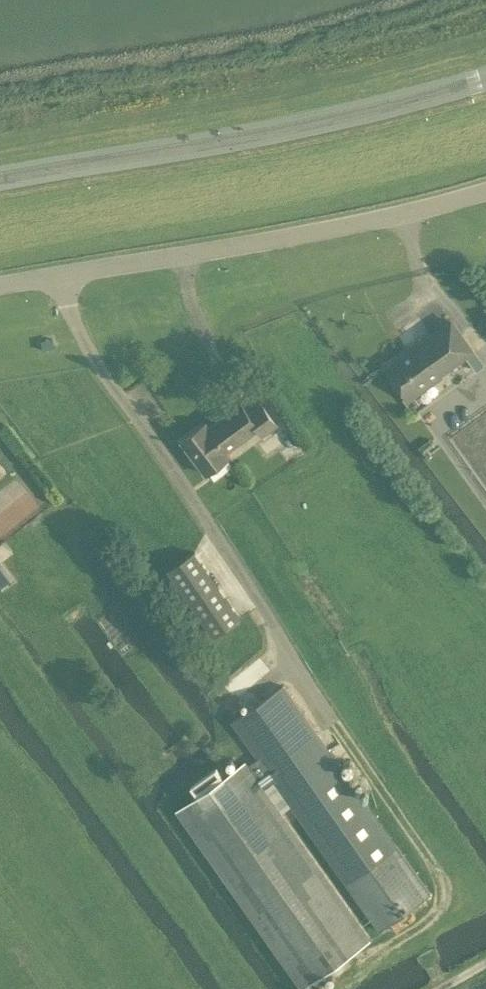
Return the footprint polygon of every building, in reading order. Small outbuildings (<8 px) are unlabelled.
[(452,319),(407,351),(387,366),(410,397),(473,349),(452,319)] [(206,424),(183,439),(206,470),(229,455),(226,452),(260,426),(265,432),(276,424),(262,402),(247,412),(242,402),(210,425),(206,424)] [(213,637),(241,617),(195,550),(167,569),(213,637)] [(258,757),(275,781),(380,929),(431,895),(283,685),(232,720),(258,757)] [(247,762),(179,810),(303,984),(371,936),(267,787),(275,781),(258,757),(248,764),(247,762)]
